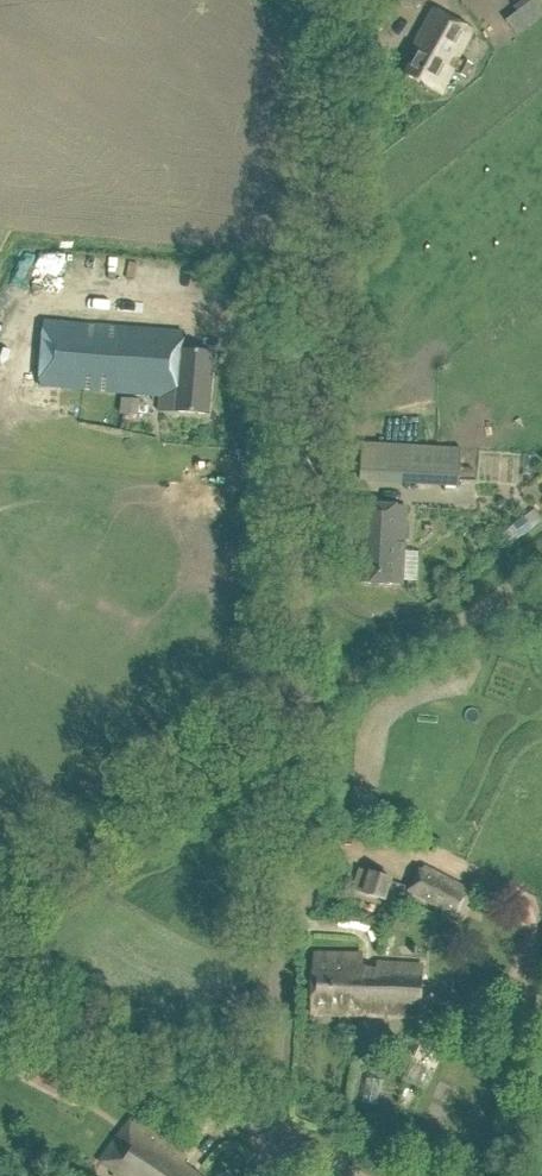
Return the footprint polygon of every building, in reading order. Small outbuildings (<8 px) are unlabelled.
[(416,9),(421,0),(398,0),(416,9)] [(541,19),(541,13),(532,0),(527,0),(503,19),(518,38),(541,19)] [(442,96),(475,33),(434,11),(414,50),(417,52),(405,76),(442,96)] [(466,80),(473,67),(462,61),(455,75),(466,80)] [(160,410),(207,414),(212,352),(185,350),(186,333),(43,323),(39,386),(161,395),(160,410)] [(412,486),(412,487),(460,490),(461,449),(413,447),(412,486)] [(362,584),(403,587),(408,509),(360,506),(356,555),(359,555),(357,578),(362,579),(362,584)] [(522,518),(512,525),(513,526),(521,537),(531,529),(523,518),(522,518)] [(410,894),(445,912),(443,916),(461,924),(476,894),(423,868),(410,894)] [(359,871),(352,892),(385,902),(391,881),(359,871)] [(400,911),(385,919),(394,935),(408,927),(400,911)] [(378,975),(363,974),(364,958),(316,955),(312,1014),(420,1021),(424,966),(379,964),(378,975)] [(369,1067),(363,1088),(386,1094),(392,1073),(369,1067)] [(181,1164),(185,1158),(134,1121),(100,1168),(111,1175),(196,1175),(181,1164)]
